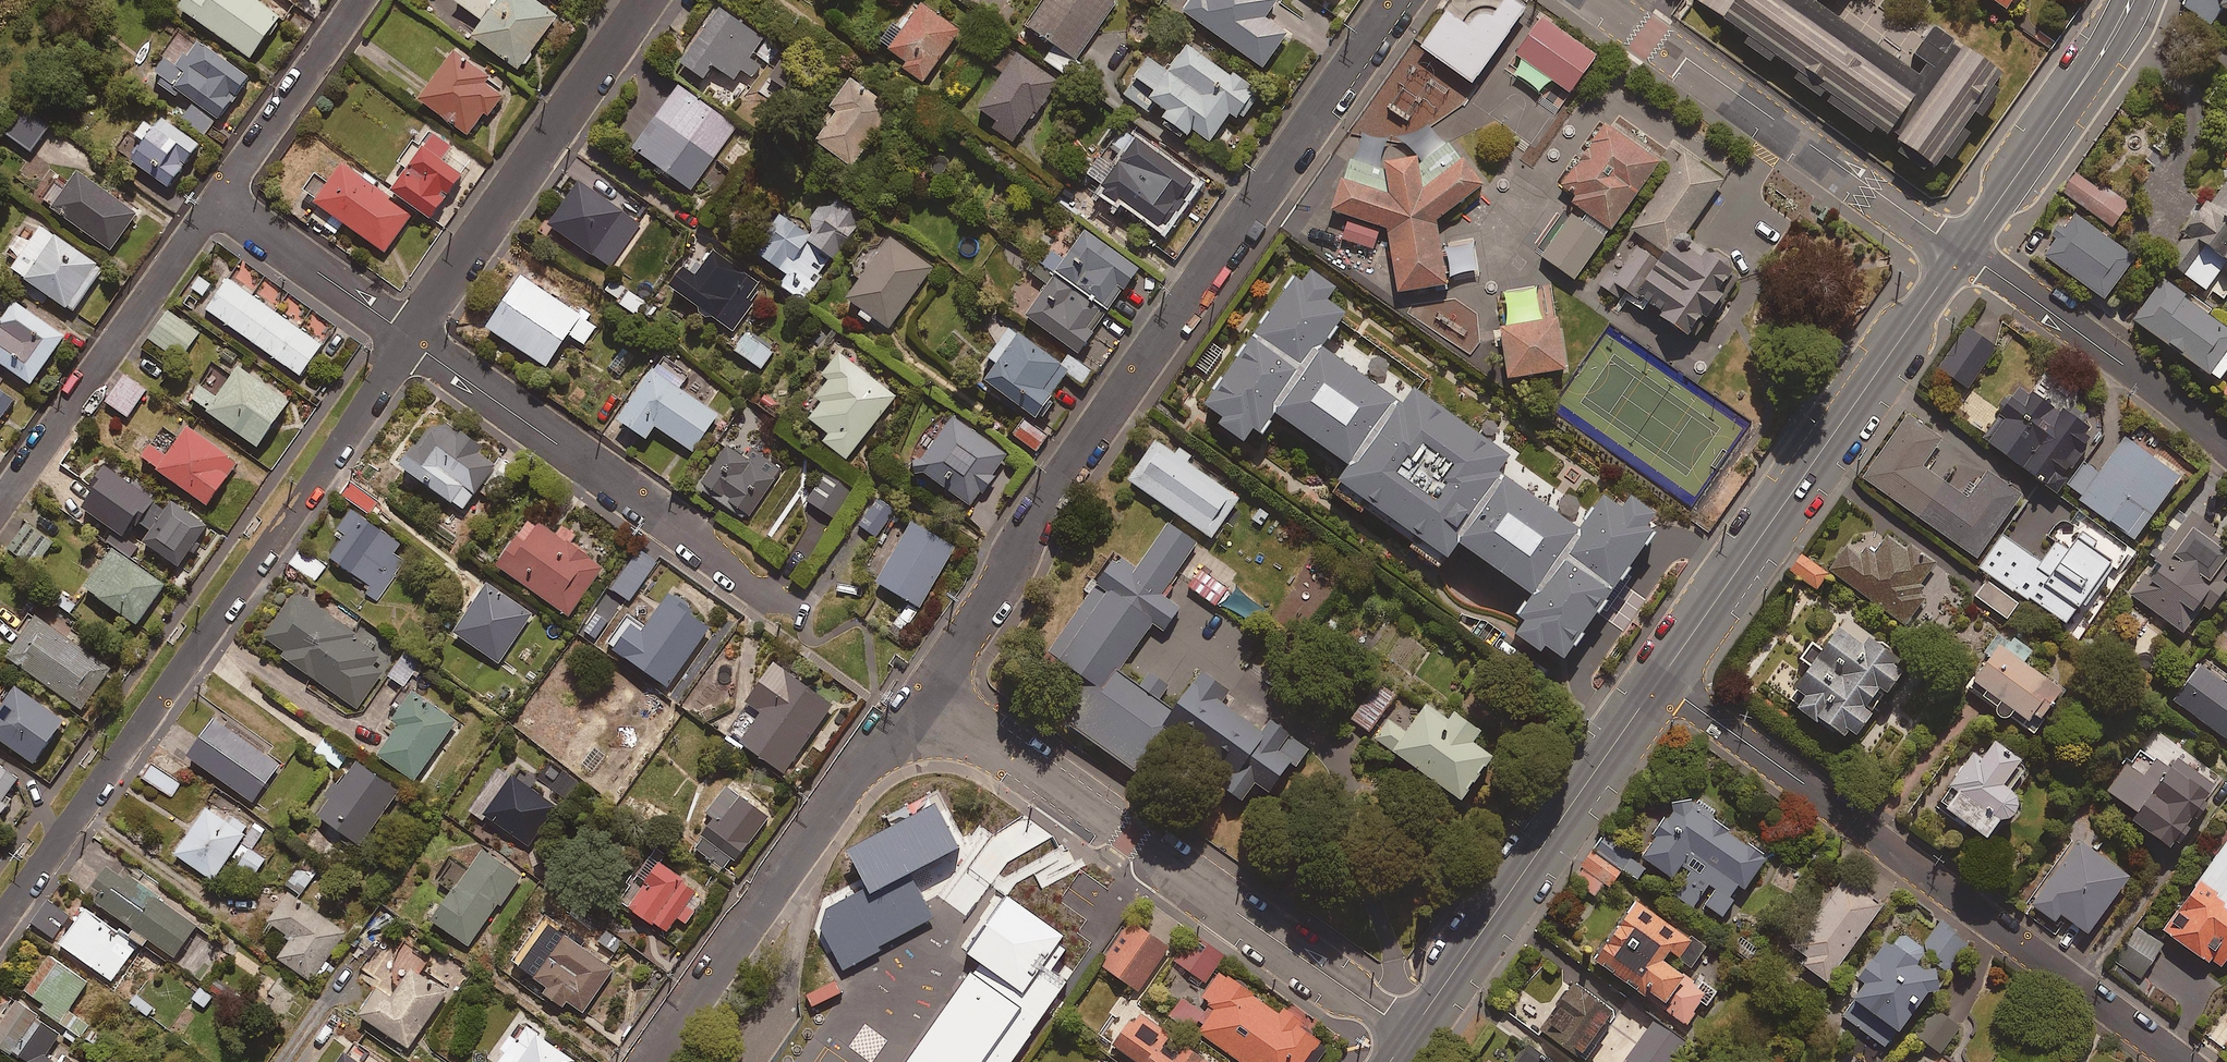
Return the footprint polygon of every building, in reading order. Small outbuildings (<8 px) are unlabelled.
[(257,0),(256,0),(187,0),(181,9),(252,60),(280,20),(285,23),(297,7),(288,0),(257,0)] [(534,0),(456,0),(456,1),(486,23),(476,38),(520,70),(558,17),(534,0)] [(1030,27),(1077,61),(1119,3),(1114,0),(1050,0),(1030,27)] [(1181,15),(1261,71),(1286,36),(1264,20),(1278,0),(1192,0),(1181,15)] [(1477,85),(1540,5),(1533,0),(1459,0),(1425,46),(1477,85)] [(1687,3),(1905,164),(1977,68),(1886,0),(1689,0),(1687,3)] [(2182,10),(2212,28),(2222,13),(2226,16),(2226,0),(2188,0),(2182,10)] [(961,32),(923,5),(905,30),(897,24),(883,43),(911,63),(906,69),(925,83),(961,32)] [(764,39),(720,9),(683,64),(706,79),(715,66),(736,80),(743,70),(754,78),(762,66),(751,58),(764,39)] [(181,102),(184,97),(195,104),(185,119),(210,136),(250,78),(199,42),(181,68),(168,59),(156,77),(164,83),(160,88),(181,102)] [(1258,97),(1184,49),(1167,74),(1146,60),(1122,98),(1148,115),(1153,108),(1163,114),(1158,121),(1185,139),(1190,132),(1209,145),(1228,116),(1241,124),(1258,97)] [(491,86),(494,81),(457,54),(422,101),(469,136),(485,114),(489,117),(504,96),(491,86)] [(1060,84),(1021,56),(982,110),(1000,123),(996,129),(1017,144),(1060,84)] [(897,117),(853,81),(825,115),(839,126),(825,142),(855,168),(897,117)] [(737,127),(682,87),(636,150),(692,190),(737,127)] [(50,128),(25,110),(7,135),(32,153),(50,128)] [(1672,152),(1620,115),(1567,190),(1619,226),(1672,152)] [(201,146),(166,121),(158,132),(142,120),(119,151),(170,188),(201,146)] [(475,162),(426,127),(400,162),(411,170),(395,193),(433,220),(475,162)] [(1091,177),(1168,233),(1190,203),(1184,198),(1196,181),(1126,130),(1091,177)] [(1403,287),(1453,278),(1439,214),(1492,178),(1463,146),(1423,179),(1415,149),(1386,156),(1391,183),(1342,170),(1331,202),(1392,222),(1403,287)] [(1733,179),(1690,148),(1634,227),(1654,241),(1622,286),(1706,346),(1757,274),(1696,231),(1733,179)] [(2160,260),(2206,298),(2223,278),(2226,282),(2226,162),(2176,232),(2180,236),(2160,260)] [(413,215),(345,166),(317,204),(386,253),(413,215)] [(138,217),(80,175),(54,210),(112,252),(138,217)] [(2128,206),(2077,175),(2065,195),(2116,226),(2128,206)] [(624,212),(580,183),(550,226),(598,259),(612,239),(608,236),(624,212)] [(755,251),(786,273),(779,284),(800,299),(831,256),(835,258),(862,221),(830,197),(806,231),(781,214),(755,251)] [(1612,236),(1579,212),(1548,255),(1581,278),(1612,236)] [(2134,262),(2074,217),(2044,258),(2104,303),(2134,262)] [(105,270),(44,227),(13,270),(73,313),(105,270)] [(1043,265),(1108,315),(1141,272),(1090,233),(1068,263),(1054,252),(1043,265)] [(933,268),(893,240),(850,301),(890,330),(933,268)] [(716,318),(732,330),(746,312),(740,308),(758,285),(715,252),(702,268),(693,262),(671,290),(713,322),(716,318)] [(1208,406),(1579,665),(1679,524),(1617,480),(1598,507),(1343,330),(1362,303),(1307,264),(1208,406)] [(1108,315),(1043,265),(1035,275),(1052,288),(1030,317),(1079,354),(1108,315)] [(597,326),(589,320),(593,314),(582,307),(578,313),(524,278),(490,329),(548,368),(570,335),(585,345),(597,326)] [(2166,278),(2132,324),(2217,387),(2226,374),(2226,336),(2206,320),(2212,312),(2166,278)] [(322,346),(228,280),(207,310),(301,376),(322,346)] [(18,303),(0,328),(0,362),(32,385),(66,338),(18,303)] [(200,334),(169,312),(150,339),(181,361),(200,334)] [(1570,315),(1506,324),(1514,373),(1577,364),(1570,315)] [(1996,349),(1968,329),(1939,371),(1967,391),(1996,349)] [(1073,373),(1013,330),(993,359),(1003,366),(991,384),(1040,419),(1073,373)] [(773,353),(746,333),(734,349),(761,369),(773,353)] [(292,402),(225,354),(192,400),(259,448),(292,402)] [(687,380),(661,362),(620,421),(648,440),(657,427),(694,452),(719,416),(681,389),(687,380)] [(898,395),(856,363),(812,421),(831,435),(825,443),(848,460),(898,395)] [(147,391),(125,376),(107,402),(129,418),(147,391)] [(2057,498),(2067,484),(2064,482),(2097,437),(2085,428),(2090,421),(2070,407),(2062,418),(2020,387),(1980,441),(2057,498)] [(15,401),(0,391),(0,422),(15,401)] [(501,460),(439,417),(403,469),(465,511),(501,460)] [(1941,442),(1907,418),(1862,480),(1976,562),(2021,499),(1988,475),(1968,503),(1922,469),(1941,442)] [(972,507),(983,492),(989,496),(1002,479),(996,474),(1009,456),(959,419),(921,470),(972,507)] [(1050,436),(1027,420),(1016,437),(1039,453),(1050,436)] [(239,465),(189,429),(169,458),(153,447),(143,460),(209,507),(239,465)] [(2180,479),(2126,440),(2100,475),(2086,465),(2066,493),(2134,542),(2180,479)] [(1252,493),(1177,441),(1146,486),(1220,538),(1252,493)] [(753,463),(729,447),(700,489),(748,521),(782,469),(759,454),(753,463)] [(155,501),(110,470),(82,511),(127,541),(155,501)] [(853,488),(826,471),(807,501),(833,518),(853,488)] [(377,503),(352,482),(343,494),(367,514),(377,503)] [(209,530),(175,505),(146,543),(180,568),(209,530)] [(400,544),(353,512),(340,531),(348,537),(332,559),(369,585),(364,592),(376,600),(404,561),(393,553),(400,544)] [(2206,618),(2211,623),(2226,604),(2226,544),(2223,540),(2226,535),(2226,517),(2221,512),(2211,524),(2197,512),(2127,597),(2185,644),(2206,618)] [(604,568),(572,546),(578,538),(564,527),(558,536),(534,519),(500,568),(569,616),(604,568)] [(1145,562),(1130,551),(1055,658),(1096,686),(1073,719),(1142,767),(1165,734),(1262,802),(1337,696),(1264,645),(1278,625),(1210,577),(1196,597),(1173,581),(1202,540),(1174,520),(1145,562)] [(954,548),(914,524),(879,583),(919,607),(954,548)] [(1922,586),(1936,566),(1888,531),(1874,551),(1867,546),(1858,557),(1846,548),(1829,571),(1906,628),(1925,602),(1921,599),(1928,590),(1922,586)] [(2041,565),(2002,538),(1979,569),(2080,638),(2094,618),(2083,611),(2113,569),(2077,543),(2070,553),(2056,544),(2041,565)] [(325,566),(299,549),(289,565),(315,581),(325,566)] [(658,562),(640,550),(613,589),(631,602),(658,562)] [(166,587),(116,552),(88,591),(139,626),(166,587)] [(1827,576),(1801,557),(1790,572),(1815,591),(1827,576)] [(2017,605),(1986,582),(1974,598),(2006,621),(2017,605)] [(534,615),(487,584),(454,633),(500,665),(534,615)] [(356,634),(297,593),(266,638),(287,652),(283,657),(358,710),(383,674),(373,666),(380,657),(353,639),(356,634)] [(712,629),(671,599),(646,633),(636,626),(617,651),(669,688),(712,629)] [(114,667),(39,613),(7,657),(83,711),(114,667)] [(1813,647),(1802,662),(1810,669),(1786,701),(1797,709),(1793,714),(1814,730),(1816,728),(1842,748),(1847,740),(1855,746),(1871,724),(1864,719),(1879,699),(1885,703),(1902,680),(1893,674),(1899,666),(1892,661),(1890,652),(1886,647),(1878,643),(1870,644),(1845,625),(1823,655),(1813,647)] [(2012,722),(2032,737),(2061,699),(2021,668),(2032,654),(2010,637),(1970,688),(1986,700),(1983,704),(1996,713),(1996,718),(1999,724),(2005,726),(2012,722)] [(417,669),(401,659),(389,677),(405,687),(417,669)] [(2172,699),(2226,743),(2226,685),(2201,664),(2172,699)] [(834,705),(779,666),(751,706),(765,715),(744,745),(786,774),(834,705)] [(1395,697),(1378,685),(1351,722),(1368,734),(1395,697)] [(18,689),(3,712),(0,710),(0,741),(37,766),(67,722),(18,689)] [(454,726),(412,697),(395,722),(402,727),(381,757),(416,781),(454,726)] [(1449,724),(1427,708),(1390,757),(1459,806),(1490,763),(1471,748),(1478,738),(1452,719),(1449,724)] [(281,766),(217,721),(191,759),(254,804),(281,766)] [(2016,805),(2009,796),(2027,772),(1985,740),(1933,807),(1987,848),(2001,829),(2009,826),(2015,819),(2016,805)] [(2169,776),(2141,753),(2106,795),(2136,820),(2131,826),(2169,858),(2205,815),(2201,812),(2215,796),(2177,766),(2169,776)] [(400,793),(359,764),(320,818),(360,847),(400,793)] [(180,783),(153,765),(144,779),(171,797),(180,783)] [(15,804),(7,798),(20,781),(1,767),(0,768),(0,825),(15,804)] [(579,783),(563,774),(553,791),(569,800),(579,783)] [(557,809),(515,779),(487,818),(529,848),(557,809)] [(697,850),(724,870),(733,859),(736,862),(769,818),(729,789),(709,816),(717,823),(697,850)] [(1688,794),(1669,823),(1663,819),(1649,840),(1652,842),(1639,860),(1660,874),(1652,885),(1698,916),(1703,909),(1724,924),(1765,862),(1710,825),(1718,814),(1688,794)] [(820,928),(842,970),(881,950),(879,946),(934,919),(910,873),(960,847),(935,802),(846,849),(865,886),(826,908),(820,928)] [(253,825),(248,834),(209,807),(175,855),(214,882),(230,860),(255,877),(268,859),(255,849),(265,834),(253,825)] [(1645,869),(1604,840),(1595,852),(1636,881),(1645,869)] [(2129,883),(2079,844),(2030,907),(2054,925),(2059,917),(2086,938),(2129,883)] [(522,879),(483,851),(434,923),(470,948),(500,905),(503,907),(522,879)] [(705,895),(653,860),(623,904),(668,934),(678,919),(685,924),(705,895)] [(2214,867),(2162,936),(2206,968),(2210,962),(2222,971),(2226,964),(2226,877),(2214,867)] [(314,877),(301,868),(287,887),(300,896),(314,877)] [(197,928),(124,876),(101,907),(175,959),(197,928)] [(1881,909),(1842,882),(1793,951),(1809,962),(1804,969),(1827,985),(1881,909)] [(30,925),(53,941),(74,911),(51,895),(30,925)] [(346,933),(292,895),(271,924),(295,940),(281,960),(311,982),(346,933)] [(1066,981),(1051,970),(1066,949),(1058,943),(1064,936),(1007,896),(967,953),(980,964),(973,973),(970,971),(906,1061),(1010,1061),(1066,981)] [(1707,1012),(1719,994),(1702,982),(1697,989),(1665,965),(1670,959),(1692,975),(1708,953),(1638,902),(1592,966),(1644,1004),(1648,998),(1688,1027),(1702,1008),(1707,1012)] [(137,947),(87,911),(62,945),(112,981),(137,947)] [(1170,950),(1132,922),(1100,966),(1138,994),(1170,950)] [(624,940),(607,929),(599,941),(616,953),(624,940)] [(1925,954),(1897,932),(1858,983),(1865,988),(1843,1017),(1888,1051),(1925,1002),(1937,999),(1934,982),(1915,967),(1925,954)] [(1224,959),(1190,935),(1173,960),(1206,983),(1224,959)] [(614,972),(568,939),(533,988),(563,1010),(569,1003),(584,1013),(614,972)] [(2160,953),(2146,943),(2133,960),(2147,971),(2160,953)] [(87,984),(46,957),(24,990),(49,1007),(46,1012),(82,1036),(89,1026),(69,1012),(87,984)] [(447,994),(414,971),(394,1001),(380,991),(362,1017),(409,1049),(447,994)] [(1214,1016),(1187,997),(1170,1020),(1197,1039),(1201,1034),(1241,1061),(1321,1061),(1331,1048),(1310,1033),(1315,1026),(1289,1007),(1282,1016),(1222,973),(1204,998),(1219,1008),(1214,1016)] [(216,997),(200,985),(190,999),(207,1011),(216,997)] [(1570,990),(1539,1034),(1579,1061),(1580,1061),(1610,1018),(1570,990)] [(38,1018),(16,1002),(0,1025),(0,1047),(12,1055),(38,1018)] [(1960,1031),(1935,1014),(1918,1039),(1943,1056),(1960,1031)] [(1142,1015),(1118,1048),(1137,1061),(1208,1061),(1142,1015)] [(12,1055),(21,1061),(53,1061),(46,1057),(61,1035),(38,1018),(12,1055)] [(1656,1022),(1625,1061),(1673,1061),(1686,1045),(1656,1022)] [(527,1025),(501,1061),(577,1061),(527,1025)] [(1526,1052),(1519,1061),(1539,1061),(1526,1052)]
